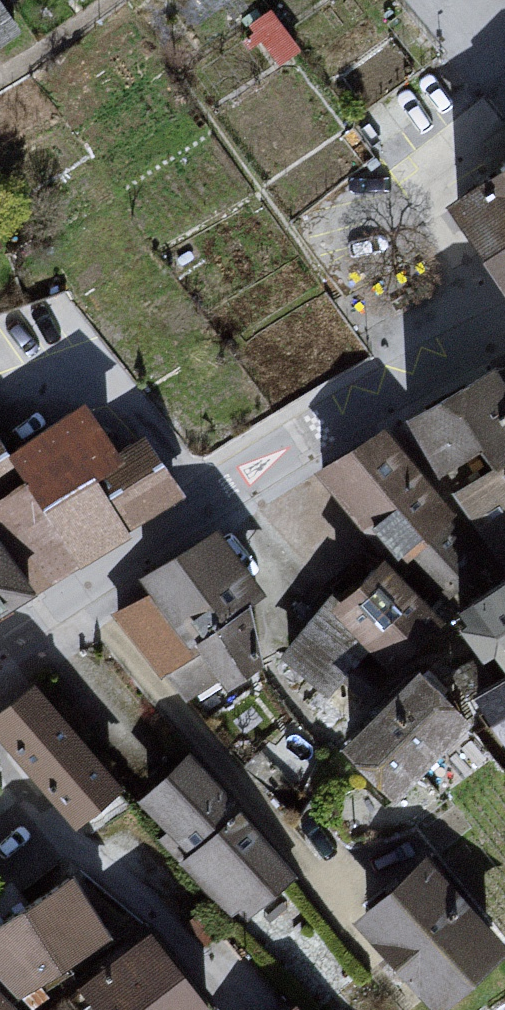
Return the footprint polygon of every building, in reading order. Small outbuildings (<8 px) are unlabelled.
[(443,204),(504,293),(504,163),(443,204)] [(409,422),(435,483),(483,456),(491,474),(504,464),(504,371),(498,374),(492,367),(409,422)] [(9,463),(15,489),(0,497),(0,542),(38,608),(90,581),(87,568),(127,548),(127,538),(182,508),(148,445),(113,462),(92,419),(9,463)] [(382,434),(308,478),(379,561),(399,572),(457,532),(382,434)] [(15,489),(9,463),(0,450),(0,497),(15,489)] [(38,608),(0,542),(0,626),(38,608)] [(217,542),(139,585),(229,702),(291,639),(217,542)] [(310,621),(276,669),(335,737),(447,652),(407,584),(385,570),(310,621)] [(459,615),(457,631),(479,666),(498,669),(504,680),(504,586),(459,615)] [(418,677),(336,754),(394,808),(474,733),(418,677)] [(0,719),(0,755),(69,835),(119,799),(41,692),(0,719)] [(185,767),(131,806),(183,866),(173,875),(232,932),(294,888),(226,808),(185,767)] [(353,931),(436,1009),(453,1009),(504,954),(504,953),(431,866),(353,931)] [(0,929),(0,989),(19,1009),(47,1009),(74,991),(118,959),(73,885),(0,929)] [(74,991),(89,1009),(208,1009),(151,942),(74,991)]
